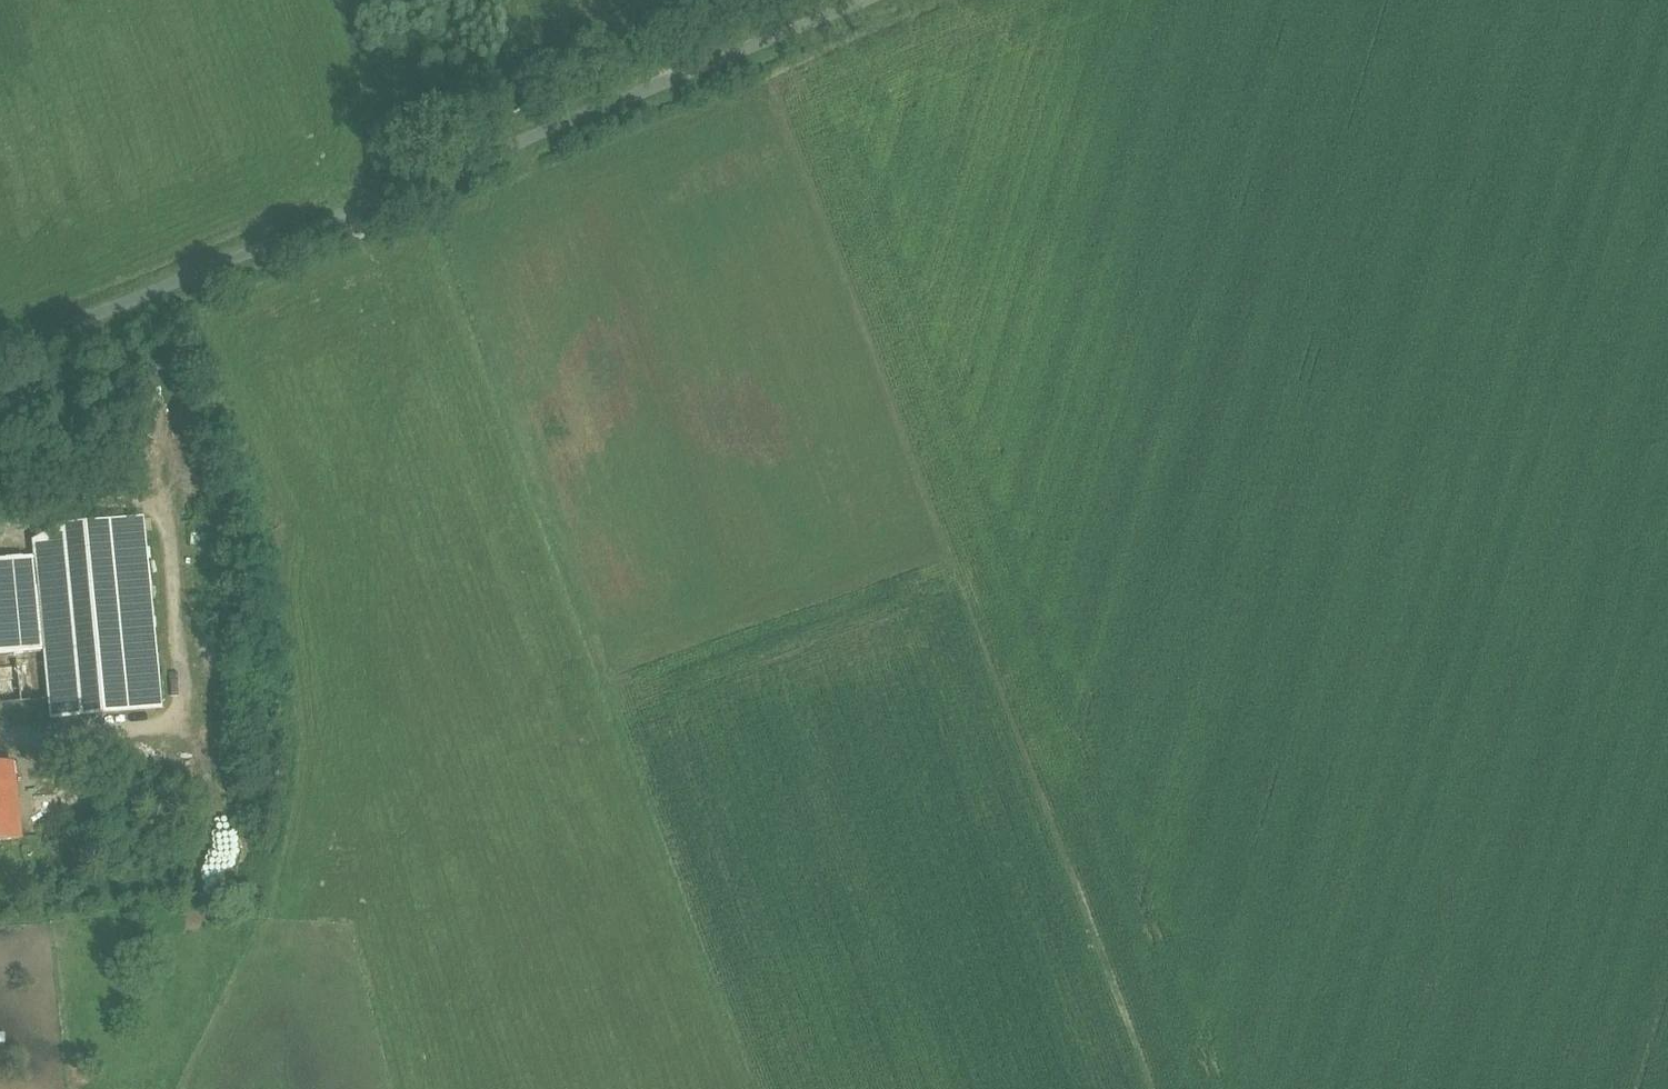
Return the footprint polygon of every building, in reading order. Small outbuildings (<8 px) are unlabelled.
[(151,714),(134,522),(31,533),(34,561),(42,654),(49,723),(151,714)] [(0,564),(0,658),(42,654),(34,561),(0,564)] [(0,768),(0,845),(12,844),(6,768),(0,768)]
